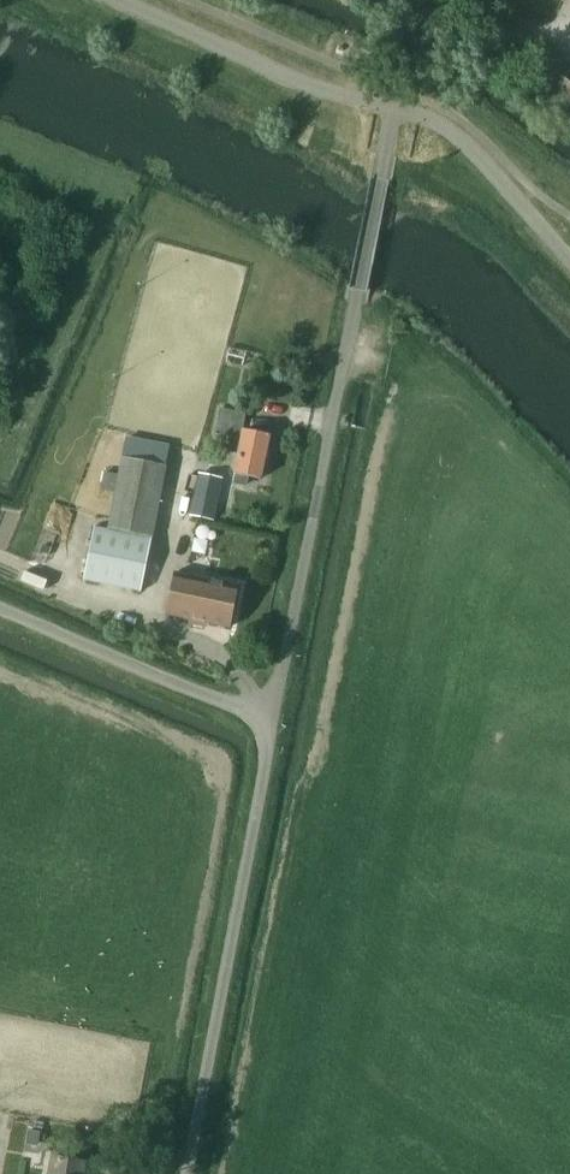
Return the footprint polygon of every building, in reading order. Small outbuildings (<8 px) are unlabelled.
[(553,61),(540,81),(569,100),(569,72),(553,61)] [(247,478),(259,481),(269,437),(242,431),(245,415),(220,409),(214,434),(241,441),(234,475),(234,476),(233,483),(235,485),(243,487),(245,486),(247,478)] [(108,527),(152,536),(166,466),(122,458),(108,527)] [(201,481),(197,500),(218,504),(223,485),(201,481)] [(82,581),(141,593),(151,540),(92,529),(82,581)] [(238,587),(175,574),(166,616),(228,629),(238,587)] [(85,1163),(52,1156),(48,1173),(83,1173),(85,1163)]
